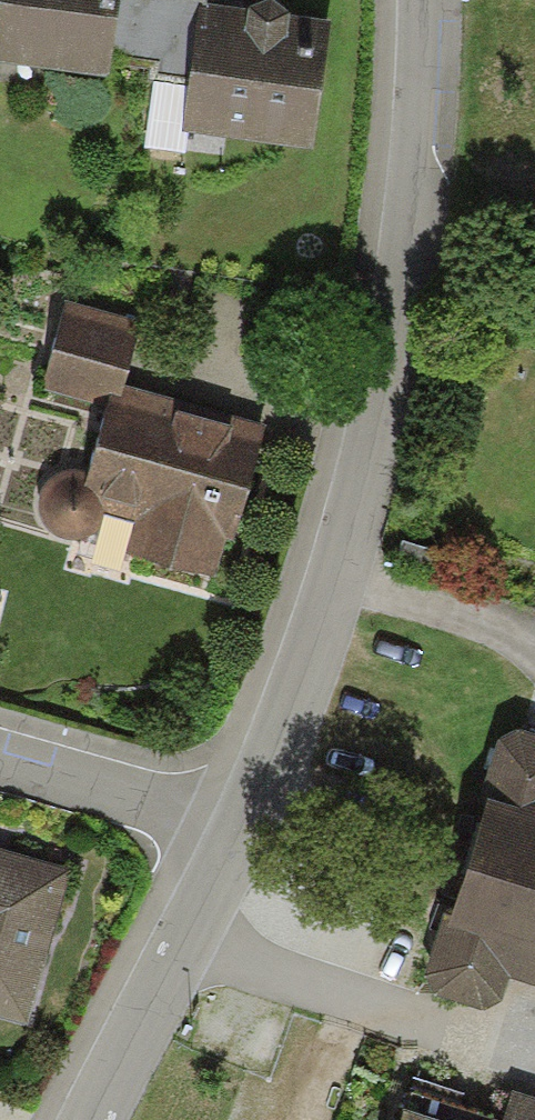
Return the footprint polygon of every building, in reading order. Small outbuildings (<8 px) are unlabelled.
[(110,76),(112,58),(120,0),(0,0),(0,61),(110,76)] [(112,58),(155,64),(153,78),(188,84),(200,2),(207,3),(207,0),(120,0),(112,58)] [(207,3),(200,2),(188,84),(182,130),(187,131),(314,148),(331,19),(207,3)] [(188,84),(153,78),(144,147),(185,152),(187,131),(182,130),(188,84)] [(126,385),(143,321),(65,301),(42,389),(109,406),(120,409),(126,385)] [(267,425),(126,385),(120,409),(109,406),(91,473),(82,473),(67,473),(59,476),(49,481),(44,490),(40,499),(41,511),(44,523),(51,533),(66,542),(80,541),(96,533),(104,514),(134,522),(124,555),(215,580),(227,539),(235,542),(267,425)] [(515,732),(497,740),(477,801),(484,803),(450,917),(441,915),(423,978),(431,997),(485,1012),(499,1003),(505,982),(534,991),(534,737),(515,732)] [(0,850),(0,1016),(29,1025),(72,870),(0,850)] [(512,1089),(502,1119),(534,1119),(534,1096),(512,1089)] [(406,1110),(402,1119),(438,1119),(406,1110)]
